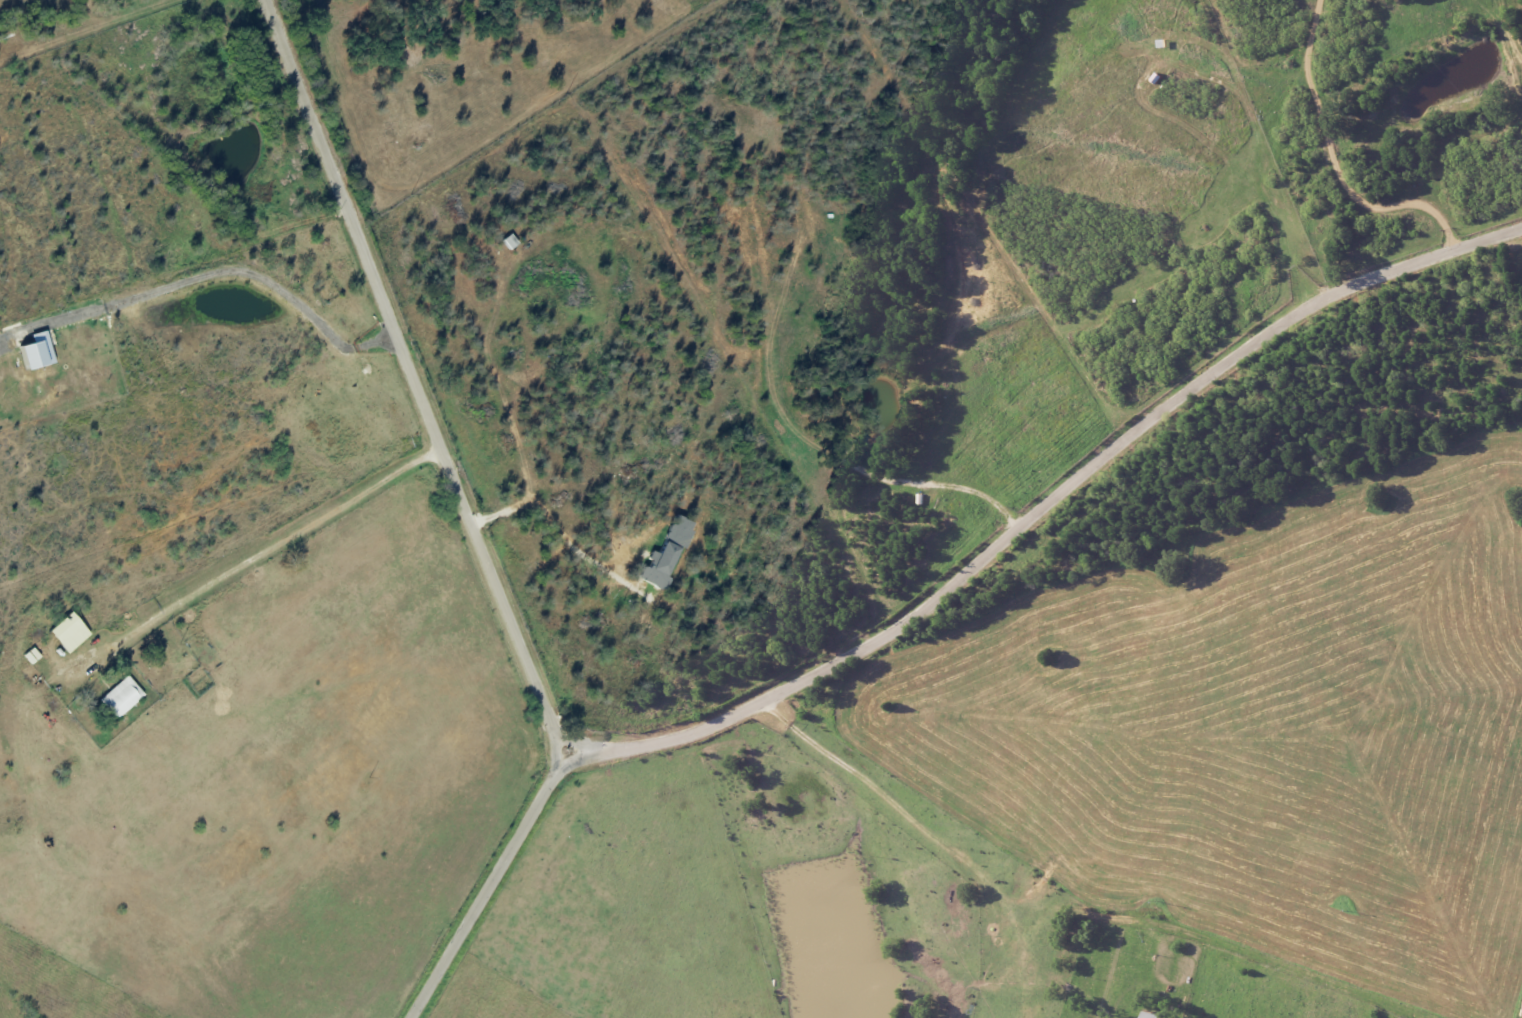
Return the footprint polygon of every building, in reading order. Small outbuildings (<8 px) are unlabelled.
[(22,345),(28,370),(56,362),(48,330),(32,334),(34,342),(22,345)] [(640,578),(666,590),(671,578),(669,578),(694,521),(677,514),(660,553),(655,550),(648,566),(646,565),(640,578)] [(70,653),(92,633),(73,611),(50,632),(70,653)] [(101,700),(119,719),(145,694),(128,675),(101,700)]
